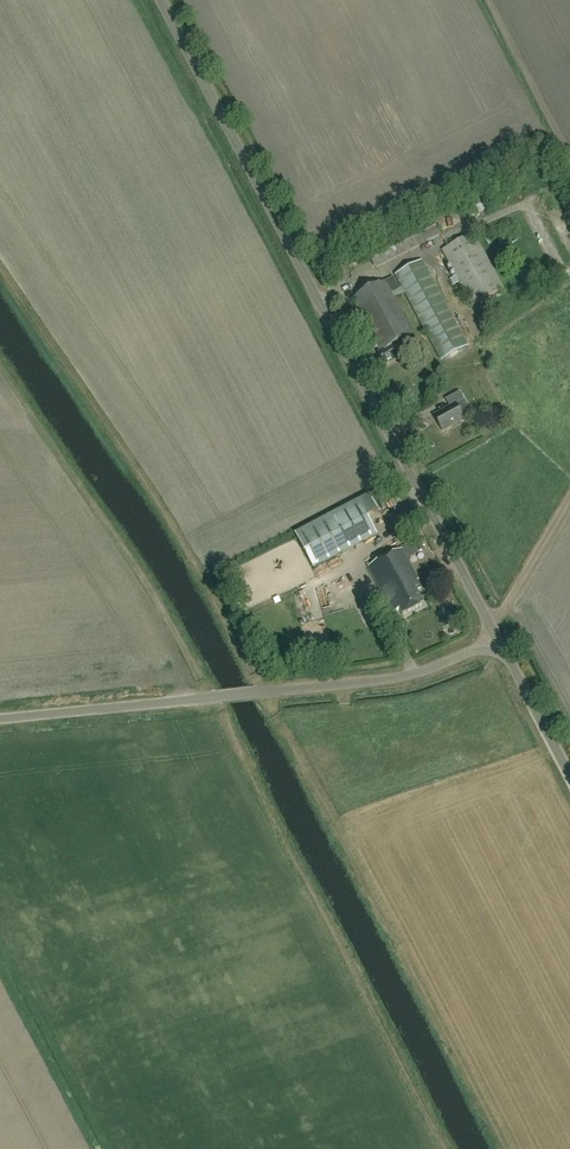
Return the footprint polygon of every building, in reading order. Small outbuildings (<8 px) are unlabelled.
[(471,215),(488,209),(485,200),(468,207),(471,215)] [(553,212),(564,233),(569,230),(569,226),(560,208),(553,212)] [(376,269),(439,235),(430,219),(367,252),(376,269)] [(517,228),(503,230),(505,240),(518,238),(517,228)] [(472,233),(442,250),(457,276),(450,280),(453,285),(460,281),(473,305),(503,288),(472,233)] [(468,346),(421,262),(395,276),(402,288),(405,292),(442,360),(468,346)] [(334,279),(341,274),(333,263),(326,268),(334,279)] [(352,300),(370,332),(381,351),(378,353),(385,366),(387,365),(407,354),(401,341),(413,334),(393,297),(391,294),(399,289),(392,277),(384,282),(352,300)] [(402,288),(399,289),(391,294),(393,297),(400,295),(405,292),(402,288)] [(449,407),(434,416),(442,431),(464,420),(455,404),(464,399),(459,392),(445,399),(449,407)] [(368,518),(378,512),(368,494),(294,534),(312,568),(376,534),(368,518)] [(416,592),(421,589),(416,580),(418,580),(401,549),(385,558),(412,610),(423,605),(416,592)] [(412,610),(385,558),(368,567),(392,613),(399,610),(402,616),(412,610)]
